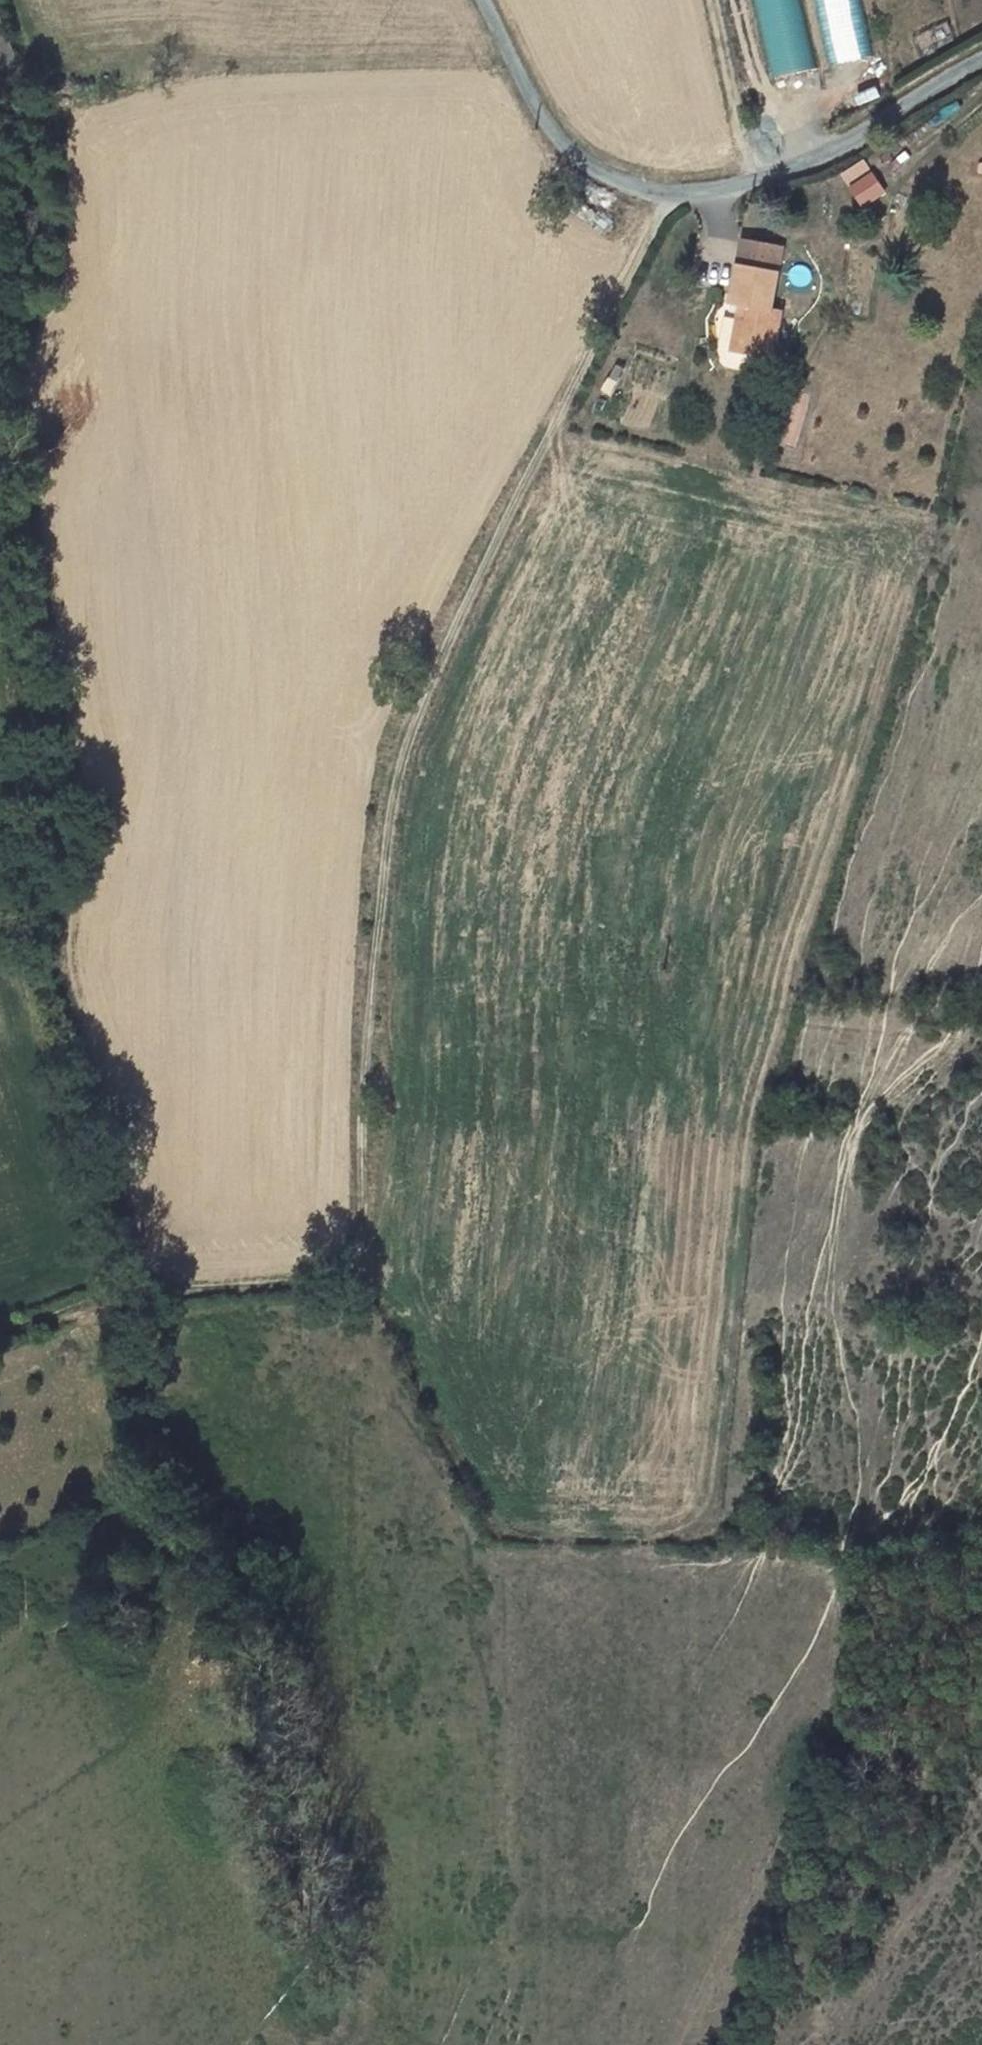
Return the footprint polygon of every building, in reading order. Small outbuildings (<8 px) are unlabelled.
[(816,70),(799,0),(755,0),(773,79),(816,70)] [(859,0),(818,0),(832,66),(871,57),(859,0)] [(9,57),(0,28),(0,59),(9,57)] [(865,209),(889,194),(867,159),(843,175),(865,209)] [(763,316),(766,303),(777,248),(738,239),(726,300),(736,302),(727,350),(768,356),(776,319),(763,316)] [(779,306),(766,303),(763,316),(776,319),(779,306)]
